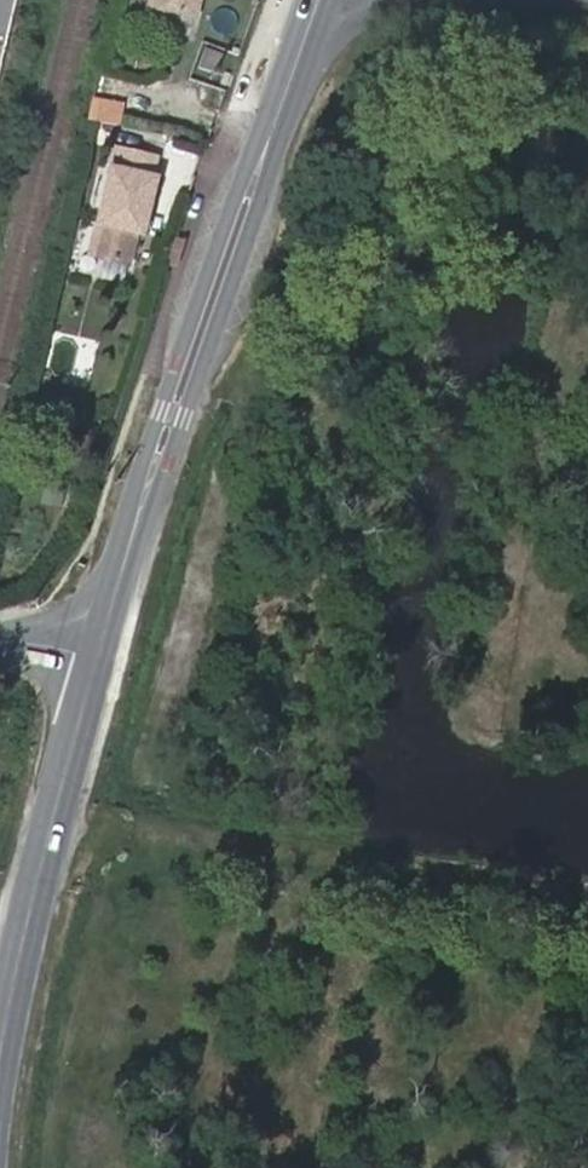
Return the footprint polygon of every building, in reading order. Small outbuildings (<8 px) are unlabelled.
[(196,0),(150,0),(149,7),(193,17),(196,0)] [(207,48),(200,67),(216,73),(223,54),(207,48)] [(117,122),(122,106),(100,99),(95,114),(117,122)] [(129,263),(136,231),(143,201),(150,202),(156,177),(152,176),(155,158),(115,149),(91,255),(129,263)] [(143,201),(136,231),(143,233),(150,202),(143,201)]
